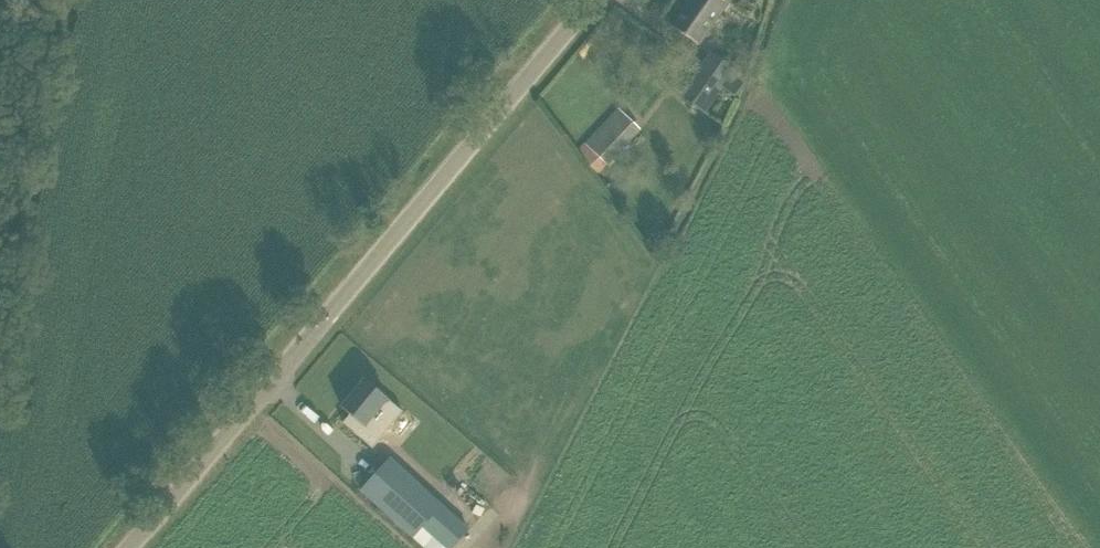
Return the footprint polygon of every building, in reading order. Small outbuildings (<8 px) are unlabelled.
[(671,26),(698,45),(730,0),(689,0),(671,26)] [(735,6),(748,14),(755,3),(750,0),(739,0),(735,6)] [(710,54),(681,95),(706,112),(721,92),(723,89),(733,96),(736,92),(744,78),(710,54)] [(616,110),(586,141),(607,160),(636,129),(616,110)] [(402,412),(364,380),(341,407),(350,414),(343,423),(372,448),(402,412)] [(361,490),(412,537),(422,526),(446,547),(452,547),(468,530),(390,459),(361,490)]
